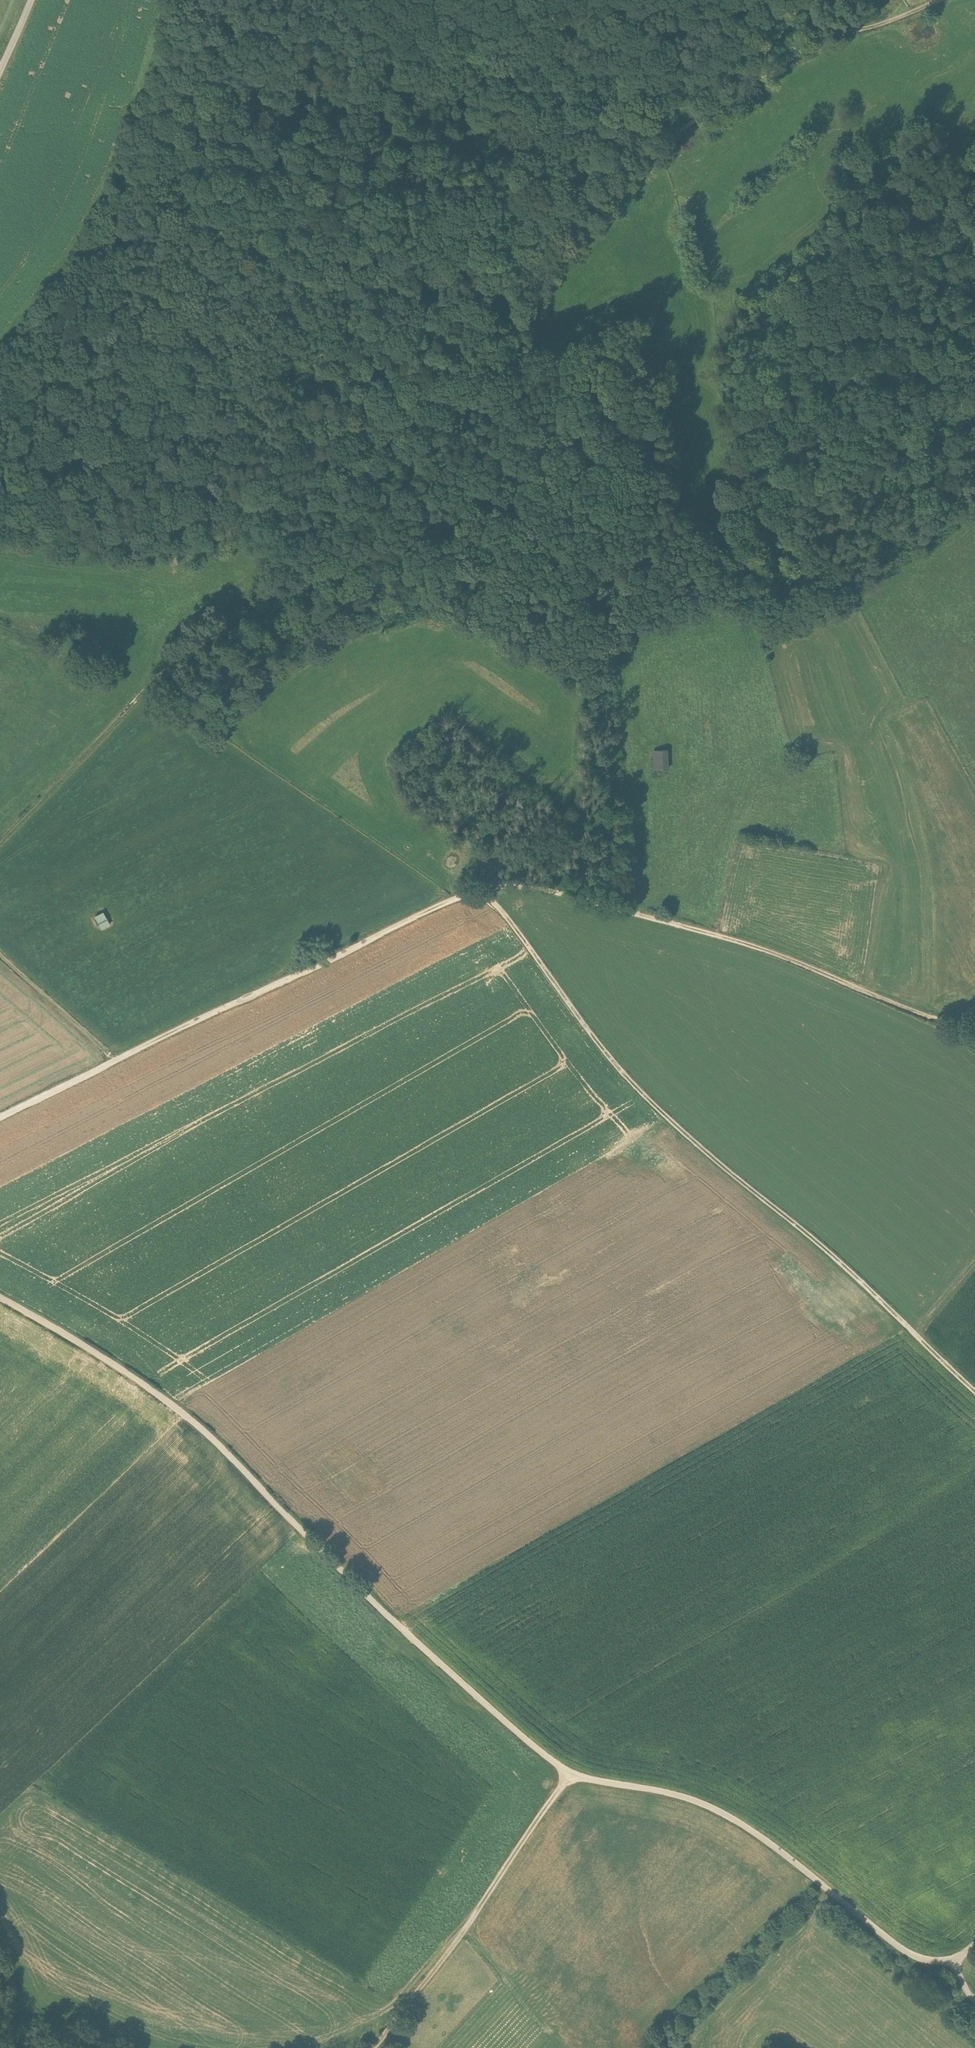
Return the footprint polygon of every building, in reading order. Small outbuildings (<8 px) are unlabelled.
[(667,749),(654,750),(655,769),(668,769),(667,749)] [(95,916),(102,930),(109,925),(103,912),(95,916)]
